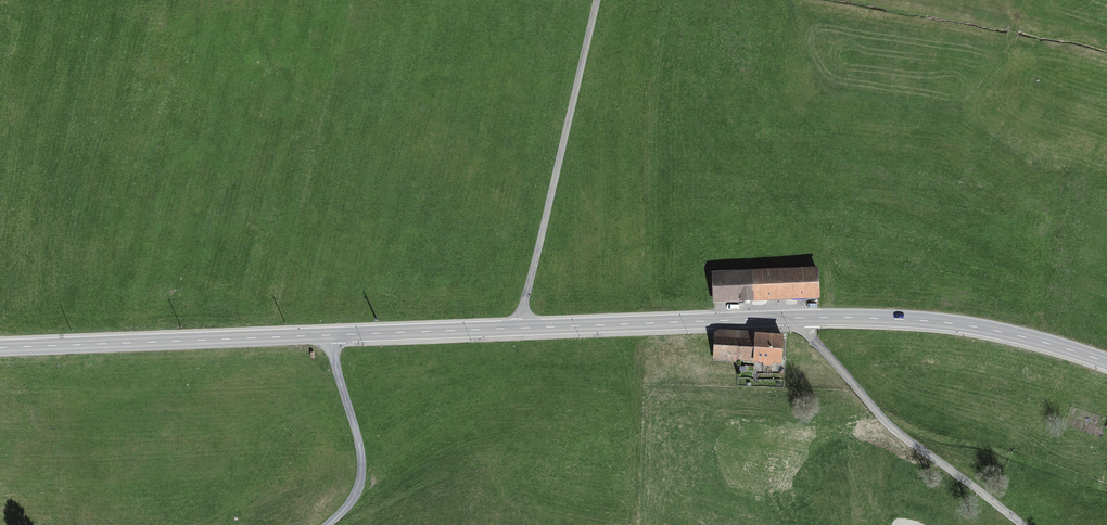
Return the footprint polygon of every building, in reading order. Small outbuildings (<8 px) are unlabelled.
[(752,273),(753,296),(753,298),(818,295),(817,270),(752,273)] [(753,296),(752,273),(714,274),(715,298),(753,296)] [(782,337),(715,333),(714,357),(764,360),(764,364),(774,365),(774,361),(780,361),(782,337)]
